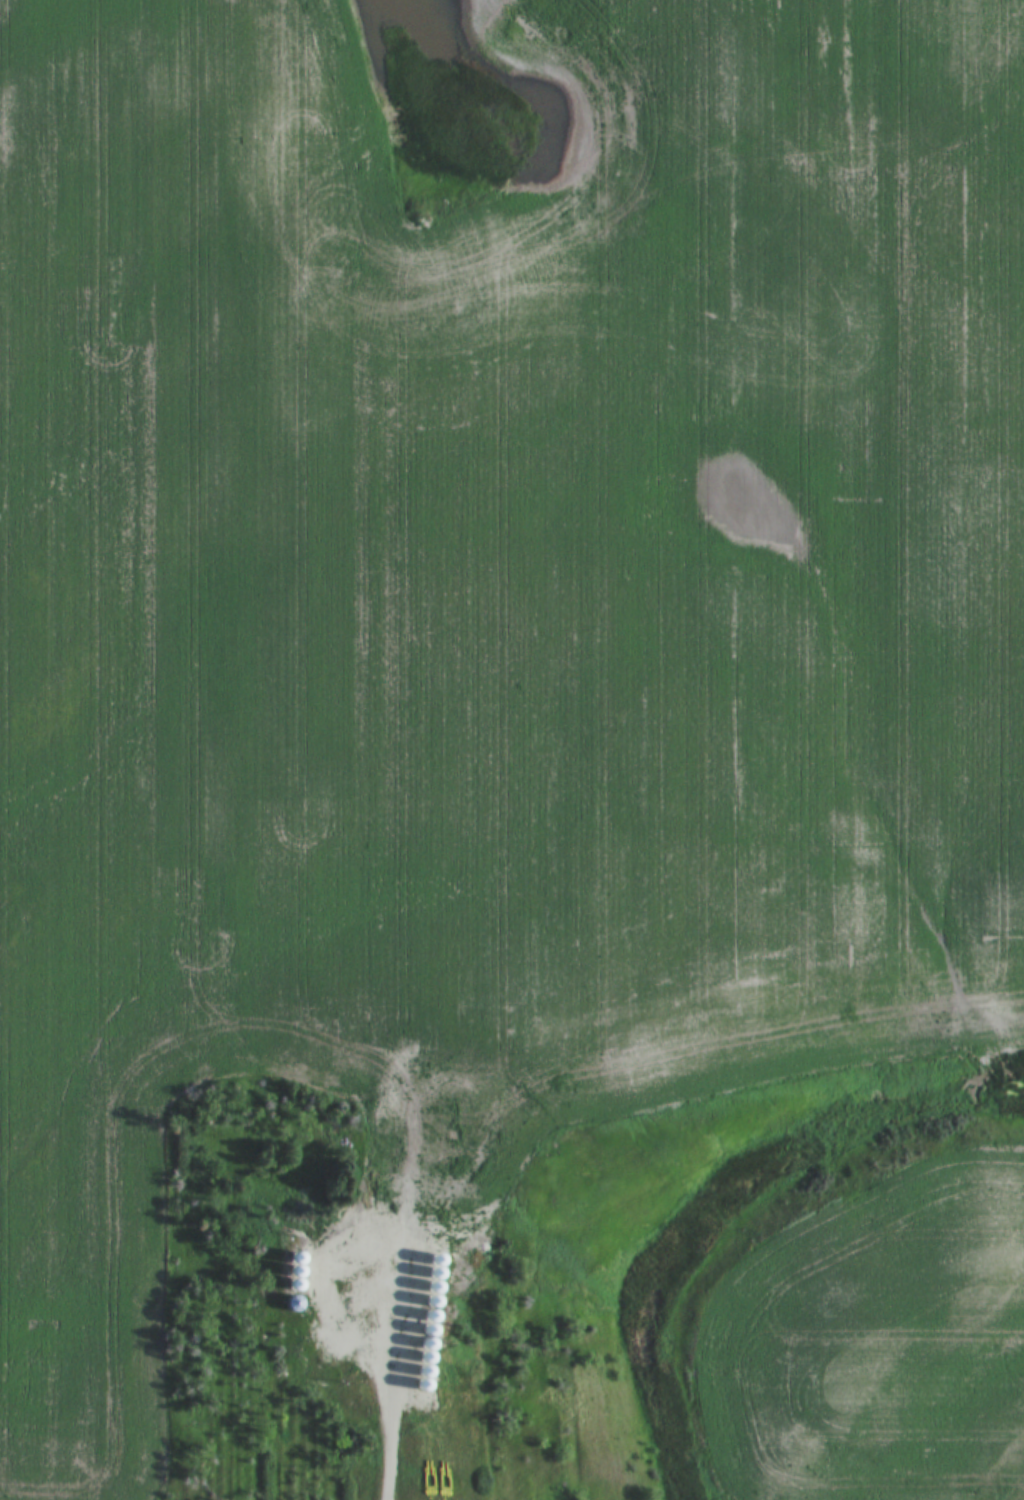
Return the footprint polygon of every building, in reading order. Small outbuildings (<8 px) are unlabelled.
[(408,1284),(440,1285),(441,1252),(408,1252),(408,1284)] [(287,1299),(289,1314),(304,1311),(301,1296),(287,1299)] [(404,1374),(404,1400),(429,1400),(429,1374),(404,1374)]
